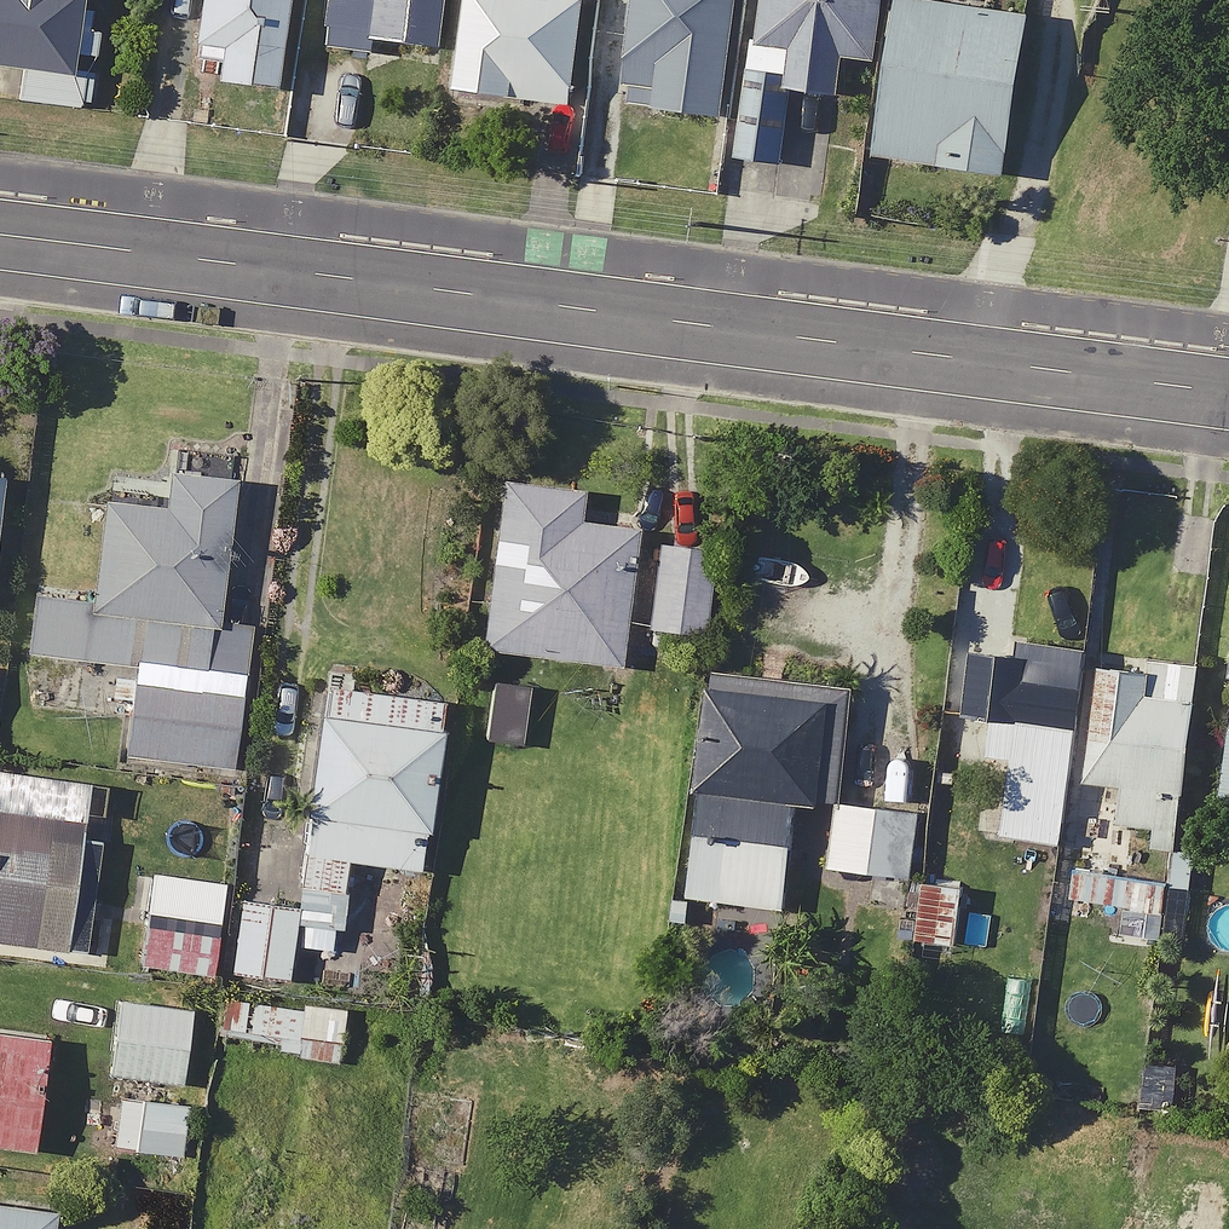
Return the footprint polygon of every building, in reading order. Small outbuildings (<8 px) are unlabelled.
[(108,0),(0,0),(0,68),(32,72),(29,103),(96,110),(108,0)] [(208,61),(235,65),(232,88),(290,96),(302,0),(216,0),(208,61)] [(335,52),(380,57),(381,48),(449,54),(455,0),(340,0),(335,52)] [(473,94),(586,107),(598,0),(483,0),(473,94)] [(746,121),(759,0),(648,0),(636,109),(746,121)] [(886,67),(897,0),(768,0),(745,158),(798,166),(809,95),(855,102),(861,63),(886,67)] [(917,5),(906,70),(893,160),(1022,179),(1045,25),(917,5)] [(243,484),(184,477),(179,513),(118,505),(105,608),(49,601),(42,657),(146,670),(134,761),(246,775),(264,632),(225,627),(243,484)] [(5,610),(17,486),(0,485),(0,609),(5,610)] [(637,630),(646,535),(590,529),(593,496),(516,489),(499,653),(633,667),(637,630)] [(725,554),(666,548),(658,632),(717,638),(725,554)] [(1037,644),(1034,665),(986,658),(977,721),(1007,725),(1001,769),(1022,772),(1013,838),(1076,846),(1086,777),(1103,653),(1037,644)] [(1214,676),(1118,663),(1102,786),(1138,791),(1133,827),(1171,832),(1168,852),(1190,855),(1214,676)] [(799,889),(827,892),(848,702),(724,688),(700,901),(685,899),(681,936),(720,940),(724,904),(796,912),(799,889)] [(340,693),(310,912),(256,904),(245,980),(375,998),(389,895),(358,891),(361,866),(438,877),(461,709),(340,693)] [(84,954),(104,791),(0,778),(0,944),(84,954)] [(849,806),(843,870),(875,874),(872,903),(915,908),(925,814),(849,806)] [(1179,884),(1094,868),(1088,901),(1173,916),(1179,884)] [(980,879),(930,876),(925,945),(975,948),(980,879)] [(232,935),(162,926),(156,969),(226,979),(232,935)] [(351,1063),(359,1016),(311,1008),(310,1012),(239,1000),(232,1043),(351,1063)] [(203,1013),(133,1003),(123,1075),(193,1085),(203,1013)] [(63,1049),(0,1042),(0,1148),(52,1153),(63,1049)] [(193,1159),(200,1102),(134,1093),(127,1151),(193,1159)] [(0,1201),(0,1228),(70,1228),(72,1211),(0,1201)]
